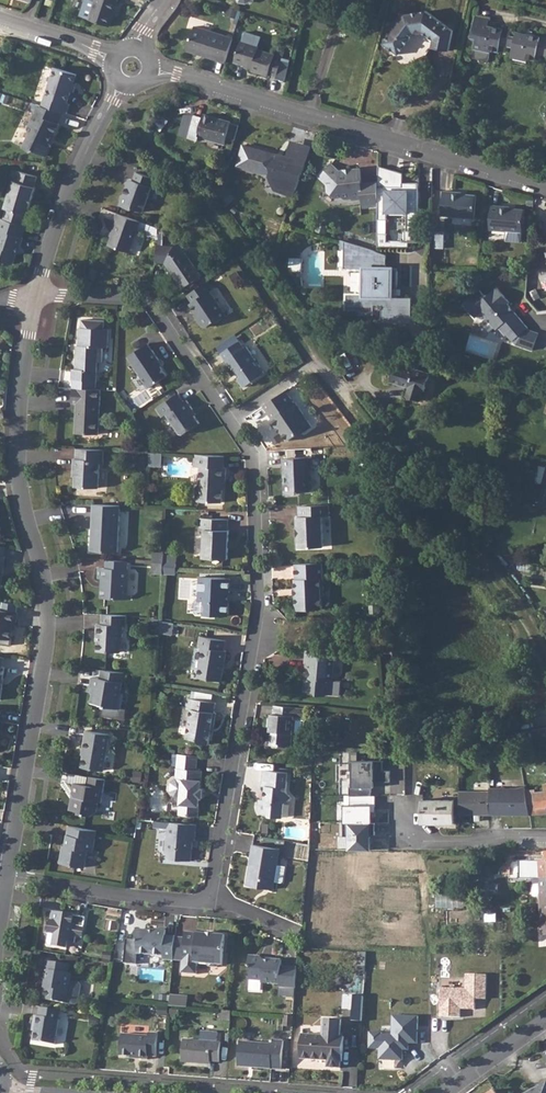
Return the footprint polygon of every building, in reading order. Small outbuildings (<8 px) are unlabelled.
[(87,21),(108,28),(117,2),(115,1),(116,0),(95,0),(87,21)] [(396,25),(385,40),(399,52),(415,31),(417,31),(422,30),(423,28),(434,36),(432,44),(449,48),(453,28),(426,8),(403,12),(394,23),(396,25)] [(491,50),(498,52),(499,46),(512,48),(510,58),(512,58),(526,61),(526,58),(534,60),(536,54),(545,56),(545,38),(531,34),(526,33),(516,31),(515,36),(510,35),(512,27),(504,25),(503,28),(488,25),(490,18),(476,14),(471,38),(476,40),(473,50),(474,50),(473,58),(478,59),(481,63),(484,64),(488,61),(491,50)] [(186,50),(225,63),(232,39),(194,26),(186,50)] [(234,62),(244,66),(251,68),(250,71),(267,77),(267,75),(275,78),(281,60),(273,57),(274,56),(258,51),(259,46),(258,46),(260,38),(245,33),(242,41),(241,40),(234,62)] [(274,56),(273,57),(281,60),(283,53),(276,50),(274,56)] [(54,67),(40,105),(63,113),(66,114),(69,104),(66,103),(70,91),(73,92),(76,83),(73,82),(75,74),(54,67)] [(40,105),(32,103),(29,110),(35,113),(28,129),(29,133),(22,148),(31,152),(34,151),(46,157),(51,146),(50,141),(53,134),(55,134),(60,124),(58,123),(63,113),(40,105)] [(194,115),(188,138),(198,141),(199,137),(225,144),(226,139),(234,141),(239,126),(231,123),(231,122),(203,114),(202,118),(194,115)] [(294,197),(310,146),(289,139),(284,156),(277,154),(271,175),(275,192),(294,197)] [(250,152),(242,149),(237,166),(271,175),(277,154),(251,147),(250,152)] [(363,199),(362,185),(360,169),(346,171),(345,174),(340,174),(340,172),(331,166),(322,178),(330,184),(330,192),(337,197),(343,197),(346,199),(353,198),(354,200),(363,199)] [(12,181),(3,208),(5,208),(2,219),(21,225),(25,215),(27,215),(35,188),(33,187),(37,177),(17,171),(14,181),(12,181)] [(404,172),(382,171),(381,183),(381,197),(380,207),(378,247),(408,248),(409,241),(385,240),(386,213),(408,214),(408,229),(416,229),(418,181),(404,181),(404,172)] [(128,186),(120,206),(132,210),(134,209),(143,213),(157,181),(139,174),(135,183),(134,182),(131,187),(128,186)] [(381,183),(362,185),(363,199),(381,197),(381,183)] [(443,192),(441,216),(474,218),(475,195),(460,194),(460,192),(443,192)] [(381,197),(363,199),(364,208),(380,207),(381,197)] [(491,204),(490,229),(521,231),(523,209),(508,207),(509,206),(491,204)] [(139,220),(116,212),(113,221),(115,222),(111,231),(113,232),(108,245),(128,252),(139,220)] [(0,218),(0,257),(2,261),(12,264),(18,246),(20,247),(23,237),(21,237),(24,226),(21,225),(2,219),(0,218)] [(444,232),(434,232),(434,248),(444,248),(444,232)] [(363,295),(348,295),(347,311),(361,311),(361,316),(375,315),(375,305),(383,305),(383,322),(412,323),(413,298),(398,298),(398,296),(392,295),(392,288),(398,288),(398,269),(387,269),(387,255),(378,252),(345,241),(345,249),(345,269),(363,269),(363,272),(363,292),(363,295)] [(156,259),(156,261),(164,262),(181,287),(200,273),(179,242),(173,246),(156,245),(156,259)] [(304,258),(294,258),(294,271),(302,271),(304,258)] [(206,281),(186,294),(191,301),(190,302),(196,311),(199,315),(198,319),(203,327),(204,326),(206,326),(214,320),(218,321),(225,316),(208,292),(211,289),(206,281)] [(504,309),(506,307),(504,303),(506,302),(494,286),(482,295),(477,288),(460,300),(471,315),(478,310),(492,328),(493,327),(499,335),(500,334),(510,346),(526,353),(528,347),(517,342),(519,337),(515,335),(520,331),(523,329),(510,312),(508,314),(504,309)] [(71,369),(70,380),(72,380),(95,381),(96,362),(101,362),(101,347),(106,347),(107,329),(102,329),(103,320),(81,319),(80,327),(78,327),(77,351),(75,351),(74,369),(71,369)] [(533,336),(520,331),(515,335),(519,337),(517,342),(528,347),(533,336)] [(238,341),(221,354),(226,361),(223,362),(233,376),(239,371),(240,373),(238,378),(243,386),(264,372),(259,365),(255,364),(253,362),(255,360),(247,347),(244,349),(238,341)] [(159,365),(156,360),(157,358),(147,343),(127,356),(148,387),(166,375),(159,365)] [(395,362),(389,380),(408,387),(405,396),(420,401),(429,372),(395,362)] [(71,388),(95,390),(95,381),(72,380),(71,388)] [(95,390),(71,388),(70,403),(75,404),(73,434),(96,435),(99,390),(95,390)] [(284,390),(263,405),(272,417),(270,418),(275,425),(277,424),(282,430),(287,438),(295,432),(300,433),(311,425),(294,401),(293,401),(286,391),(284,390)] [(193,415),(190,410),(192,408),(185,398),(182,400),(177,393),(155,408),(160,416),(165,413),(179,433),(183,434),(198,423),(193,415)] [(72,458),(72,469),(74,469),(74,477),(73,486),(97,488),(99,463),(103,464),(104,450),(75,448),(75,458),(72,458)] [(224,456),(194,455),(194,466),(201,467),(200,484),(197,486),(197,498),(200,501),(222,503),(223,489),(221,489),(222,481),(225,481),(226,468),(224,468),(224,456)] [(308,457),(283,458),(284,476),(286,476),(286,482),(284,482),(285,494),(296,494),(299,490),(310,490),(308,457)] [(540,485),(542,488),(537,504),(545,506),(545,465),(540,485)] [(95,529),(92,529),(92,551),(120,552),(122,506),(93,504),(93,524),(95,525),(95,529)] [(329,504),(299,506),(299,516),(297,516),(299,547),(324,546),(323,516),(330,515),(329,504)] [(176,508),(165,508),(164,521),(175,521),(176,508)] [(200,518),(200,529),(204,530),(203,558),(227,559),(229,530),(227,530),(227,520),(200,518)] [(152,552),(152,562),(163,562),(163,552),(152,552)] [(128,560),(106,559),(106,568),(98,568),(97,578),(105,578),(105,587),(103,587),(102,598),(126,599),(127,594),(128,560)] [(320,562),(292,564),(293,580),(291,581),(293,604),(296,610),(318,610),(318,598),(321,595),(320,562)] [(199,576),(197,600),(195,600),(194,611),(197,613),(204,614),(204,615),(226,616),(228,613),(229,604),(225,601),(225,594),(229,592),(230,578),(199,576)] [(12,640),(14,622),(16,623),(17,613),(0,611),(0,639),(12,640)] [(125,615),(101,614),(101,624),(96,624),(96,634),(97,634),(97,650),(119,652),(120,637),(122,637),(122,625),(125,625),(125,615)] [(200,637),(198,647),(203,648),(198,677),(221,680),(224,668),(221,668),(222,661),(225,662),(227,651),(224,651),(225,641),(200,637)] [(335,652),(306,650),(304,663),(308,664),(307,669),(309,669),(308,678),(306,678),(304,680),(303,692),(315,693),(317,696),(325,697),(328,694),(329,680),(332,680),(335,652)] [(125,672),(102,669),(101,678),(93,677),(91,686),(94,686),(91,702),(105,705),(104,715),(126,719),(127,709),(119,707),(125,672)] [(194,698),(212,701),(213,693),(195,690),(194,698)] [(187,697),(186,708),(190,709),(186,737),(198,739),(200,743),(209,744),(212,726),(213,726),(216,712),(214,712),(216,702),(212,701),(194,698),(187,697)] [(269,727),(269,729),(271,729),(270,735),(269,743),(290,745),(293,716),(304,717),(305,707),(296,706),(274,705),(273,713),(271,713),(270,715),(267,717),(267,725),(269,727)] [(533,728),(534,740),(545,739),(545,727),(533,728)] [(84,748),(81,766),(103,770),(109,734),(86,730),(83,748),(84,748)] [(179,778),(176,777),(171,781),(170,791),(174,796),(180,797),(178,814),(197,816),(199,798),(200,788),(201,771),(196,770),(197,756),(178,754),(177,769),(180,769),(179,778)] [(370,821),(370,810),(370,805),(374,805),(374,794),(370,794),(370,786),(373,786),(373,780),(389,780),(389,775),(389,769),(382,769),(382,760),(349,759),(349,769),(351,769),(351,785),(349,785),(349,794),(350,794),(349,803),(344,803),(344,813),(348,813),(348,821),(342,821),(342,835),(348,835),(348,849),(369,849),(369,840),(369,833),(374,833),(374,821),(370,821)] [(259,799),(258,811),(265,812),(269,816),(283,817),(285,801),(291,797),(286,791),(288,772),(264,771),(262,786),(266,786),(265,794),(267,794),(266,800),(259,799)] [(105,779),(87,776),(86,785),(74,783),(73,791),(75,794),(73,801),(70,803),(69,809),(78,811),(78,814),(90,816),(97,811),(98,801),(101,802),(105,779)] [(459,790),(459,814),(475,814),(498,814),(498,811),(502,811),(504,814),(508,814),(529,814),(545,812),(545,805),(545,783),(543,783),(544,790),(535,791),(535,788),(525,790),(525,787),(489,787),(489,790),(459,790)] [(452,800),(421,799),(421,822),(436,823),(452,823),(452,800)] [(195,824),(160,821),(153,820),(153,827),(166,828),(165,852),(170,859),(190,861),(192,840),(194,840),(195,824)] [(97,830),(69,825),(64,855),(62,854),(61,864),(85,868),(88,850),(93,851),(97,830)] [(253,844),(246,884),(273,888),(275,880),(283,882),(286,866),(277,865),(280,848),(253,844)] [(530,878),(531,894),(533,896),(540,896),(541,909),(545,908),(545,878),(539,879),(530,878)] [(438,895),(438,907),(465,908),(465,895),(438,895)] [(85,917),(52,912),(48,941),(50,944),(66,947),(67,940),(75,941),(76,936),(82,937),(85,917)] [(135,930),(135,939),(126,939),(124,963),(137,964),(138,953),(162,955),(162,959),(173,960),(175,937),(165,936),(165,930),(155,929),(154,931),(135,930)] [(184,938),(182,960),(181,973),(196,974),(197,964),(200,963),(208,963),(210,966),(218,967),(220,965),(223,965),(225,935),(185,932),(184,938)] [(175,937),(173,960),(182,960),(184,938),(175,937)] [(358,951),(357,965),(365,965),(366,952),(358,951)] [(280,987),(295,988),(297,968),(281,967),(282,960),(272,959),(272,961),(263,961),(260,957),(249,956),(248,967),(250,970),(250,980),(262,980),(262,983),(280,984),(280,987)] [(47,987),(45,987),(43,999),(66,1002),(74,1004),(78,1002),(80,985),(78,982),(70,981),(71,974),(68,973),(70,964),(46,961),(45,969),(48,970),(46,980),(48,980),(47,987)] [(343,1007),(352,1008),(353,994),(344,993),(343,1007)] [(352,1008),(351,1019),(361,1020),(363,994),(353,994),(352,1008)] [(170,996),(169,1006),(182,1007),(183,1000),(178,1000),(178,996),(170,996)] [(188,997),(178,996),(178,1000),(183,1000),(182,1007),(187,1007),(188,997)] [(60,1010),(40,1006),(39,1016),(34,1015),(33,1024),(36,1025),(33,1041),(55,1044),(60,1010)] [(227,1010),(218,1009),(218,1017),(230,1018),(231,1010),(227,1010)] [(302,1033),(300,1057),(327,1059),(327,1065),(339,1066),(340,1060),(342,1060),(344,1035),(340,1035),(341,1019),(323,1018),(322,1035),(302,1033)] [(182,1039),(180,1062),(209,1063),(209,1060),(218,1061),(219,1041),(216,1041),(216,1031),(199,1030),(199,1040),(182,1039)] [(121,1034),(120,1055),(137,1056),(137,1058),(147,1059),(147,1056),(156,1056),(157,1033),(148,1032),(148,1035),(121,1034)] [(239,1041),(237,1066),(281,1068),(283,1039),(272,1038),(271,1043),(239,1041)] [(527,1092),(545,1092),(545,1083),(527,1092)]
